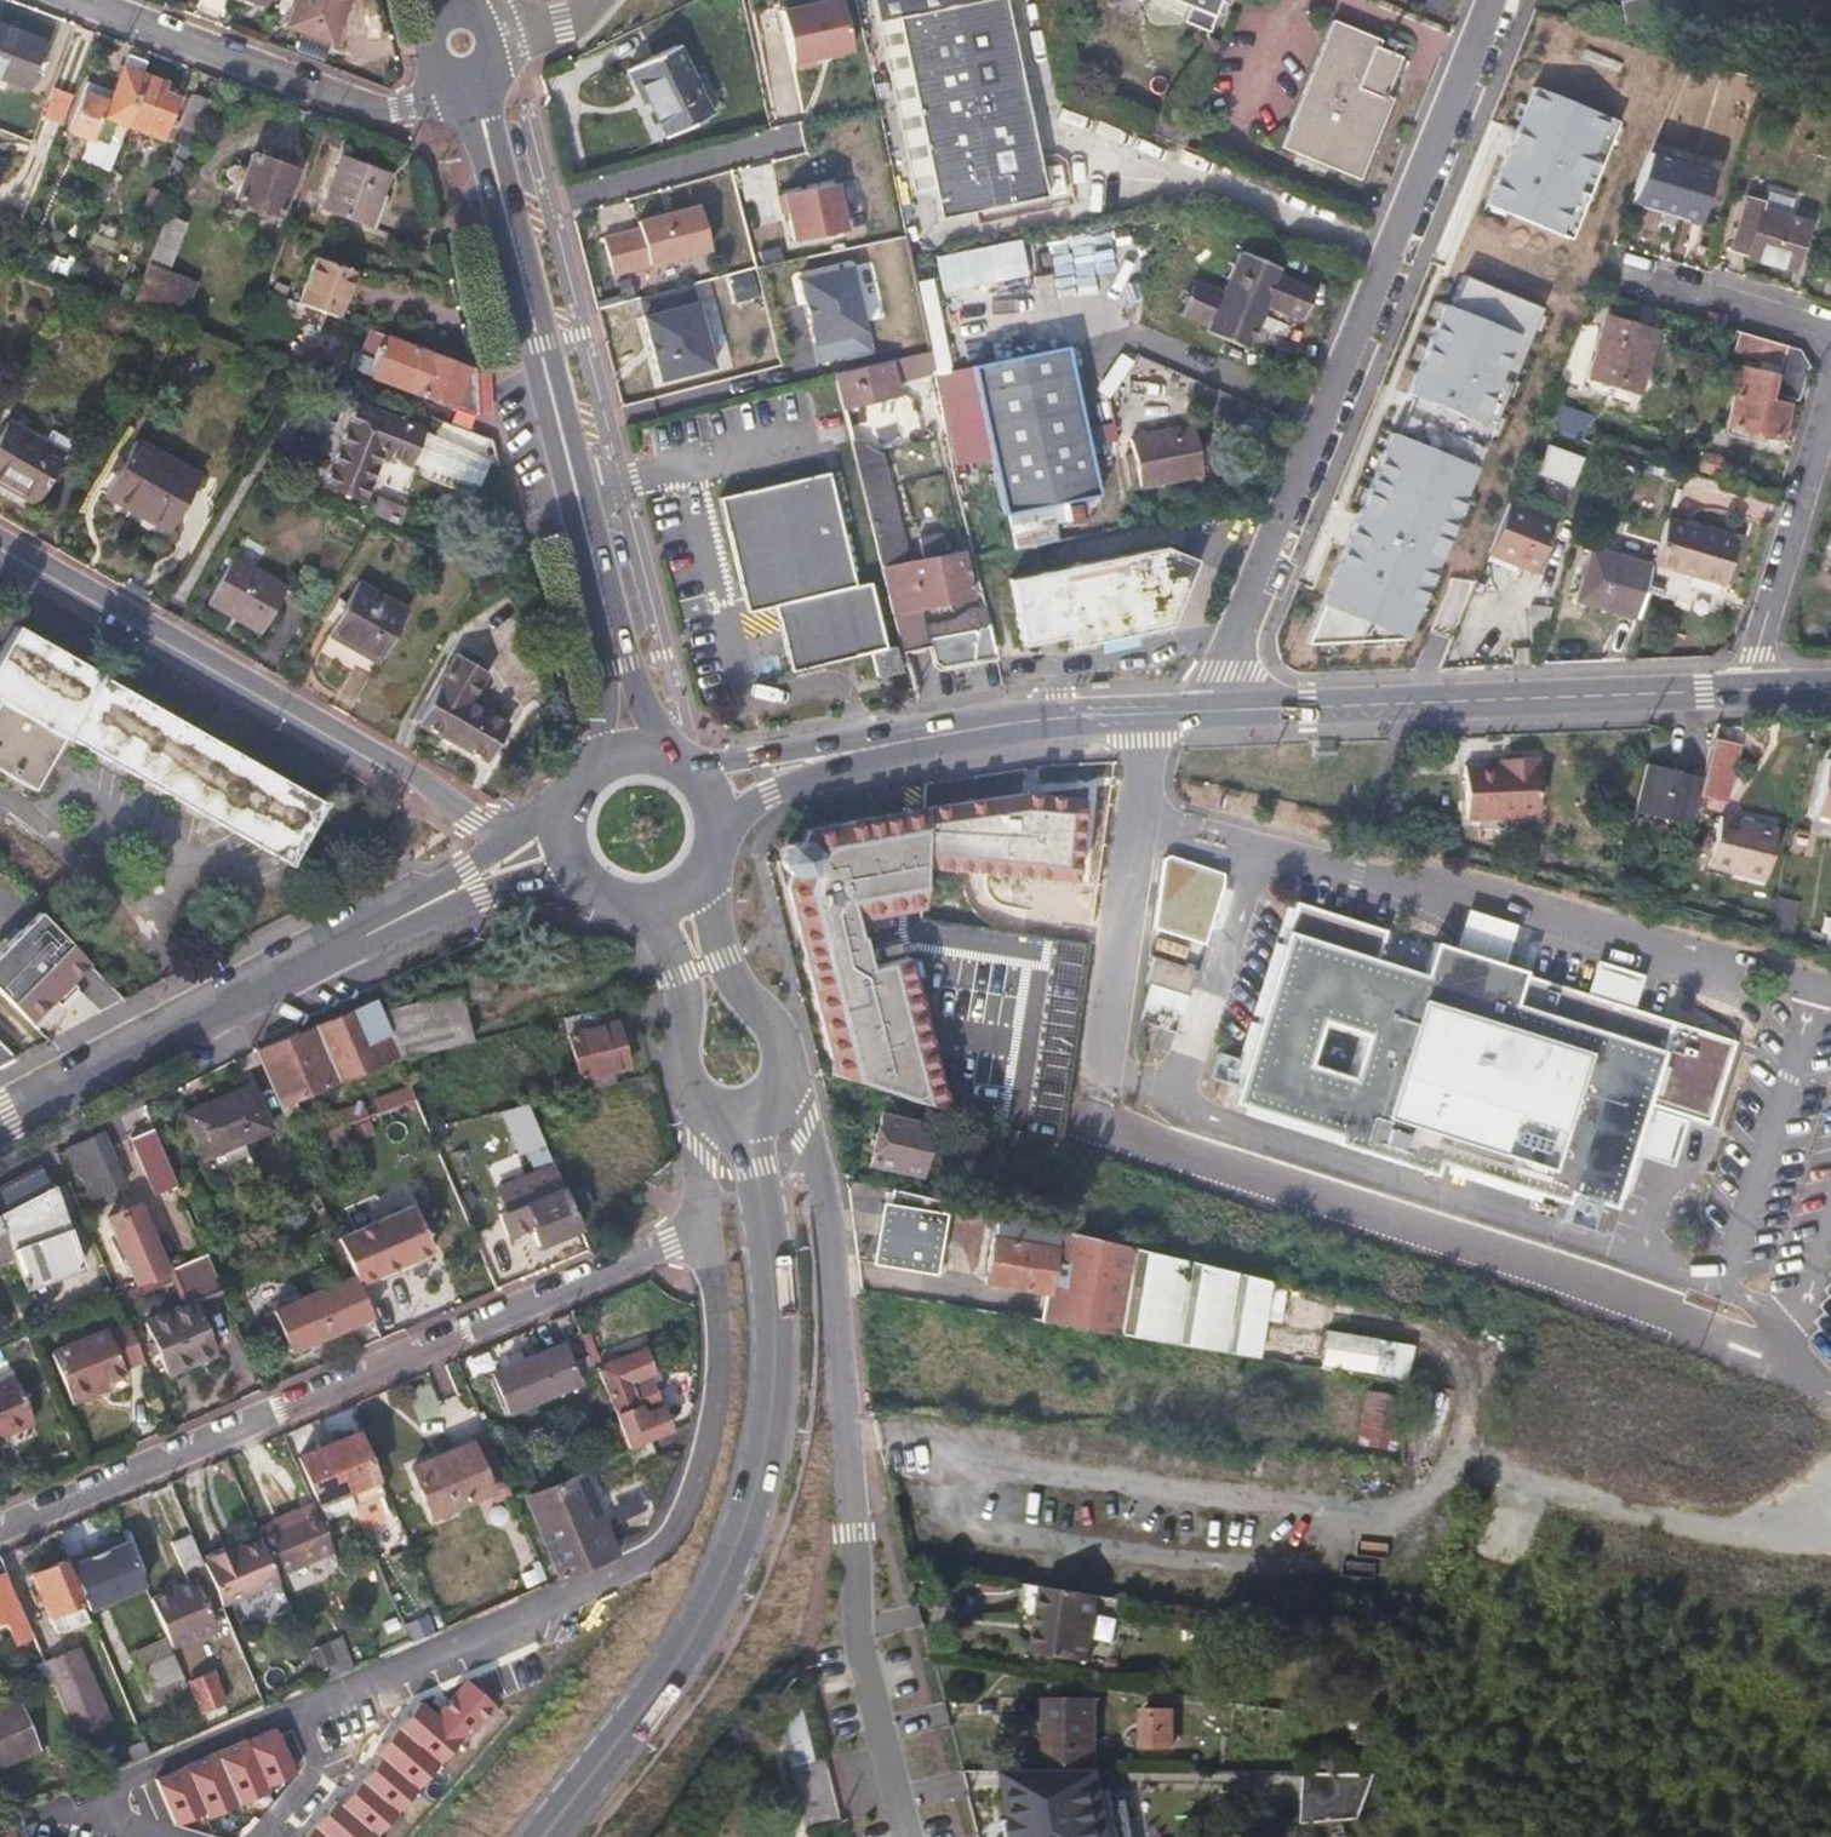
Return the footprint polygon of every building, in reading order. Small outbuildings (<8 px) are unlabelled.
[(287,24),(332,41),(348,0),(296,0),(287,24)] [(934,196),(939,223),(1047,202),(1005,0),(872,0),(878,27),(899,22),(934,196)] [(1212,37),(1221,0),(1150,0),(1187,9),(1182,30),(1212,37)] [(1614,35),(1639,42),(1633,0),(1609,0),(1614,35)] [(838,2),(777,17),(791,75),(852,60),(838,2)] [(913,200),(934,196),(899,22),(878,27),(913,200)] [(41,40),(0,25),(0,77),(24,86),(41,40)] [(1329,157),(1323,170),(1361,185),(1392,111),(1384,107),(1403,60),(1382,51),(1384,44),(1335,25),(1283,154),(1311,165),(1317,152),(1329,157)] [(639,82),(661,129),(707,107),(672,38),(624,62),(634,85),(639,82)] [(123,125),(143,72),(147,63),(126,55),(107,105),(83,96),(69,131),(88,139),(97,115),(123,125)] [(160,139),(181,86),(143,72),(123,125),(160,139)] [(43,116),(61,122),(71,92),(53,85),(43,116)] [(1481,191),(1547,219),(1566,174),(1586,182),(1609,126),(1524,90),(1481,191)] [(197,135),(210,100),(191,93),(178,128),(197,135)] [(1311,165),(1323,170),(1329,157),(1317,152),(1311,165)] [(252,153),(236,197),(277,214),(294,171),(252,153)] [(0,154),(0,194),(13,160),(0,154)] [(342,154),(322,208),(363,223),(376,191),(380,192),(388,172),(342,154)] [(1708,179),(1645,159),(1620,221),(1689,242),(1708,179)] [(840,184),(781,191),(788,252),(846,245),(840,184)] [(376,191),(363,223),(367,225),(372,227),(385,195),(380,192),(376,191)] [(1721,246),(1731,249),(1746,197),(1736,195),(1721,246)] [(612,270),(714,244),(702,196),(638,212),(641,223),(602,233),(612,270)] [(1763,203),(1746,197),(1731,249),(1729,254),(1793,273),(1807,227),(1761,212),(1763,203)] [(167,273),(187,223),(166,215),(131,304),(149,310),(164,272),(167,273)] [(337,316),(353,272),(312,256),(295,301),(324,312),(337,316)] [(1202,337),(1243,353),(1260,308),(1299,323),(1310,293),(1272,278),(1275,271),(1233,256),(1218,292),(1190,282),(1175,319),(1204,331),(1202,337)] [(850,267),(795,281),(813,355),(868,342),(850,267)] [(697,285),(640,302),(660,375),(718,359),(697,285)] [(1381,475),(1464,510),(1542,323),(1459,288),(1381,475)] [(281,360),(296,322),(317,330),(324,312),(295,301),(266,290),(245,346),(281,360)] [(1589,375),(1636,389),(1653,330),(1607,316),(1589,375)] [(473,367),(367,328),(352,368),(473,416),(478,412),(473,367)] [(1795,349),(1733,331),(1728,347),(1728,350),(1776,365),(1768,391),(1796,401),(1808,367),(1795,349)] [(860,349),(863,365),(928,350),(924,334),(860,349)] [(932,369),(928,350),(863,365),(829,373),(830,375),(838,409),(894,395),(891,379),(932,369)] [(999,520),(1094,501),(1093,494),(1085,451),(1065,351),(970,370),(999,520)] [(1758,396),(1763,369),(1731,362),(1718,424),(1741,429),(1739,439),(1757,443),(1760,434),(1778,437),(1786,401),(1758,396)] [(944,430),(934,381),(912,386),(923,435),(944,430)] [(354,404),(324,483),(362,498),(380,453),(406,464),(420,429),(354,404)] [(0,433),(0,484),(35,504),(65,453),(45,442),(8,420),(0,433)] [(1155,486),(1218,473),(1208,425),(1146,439),(1155,486)] [(53,428),(45,442),(65,453),(72,439),(53,428)] [(872,437),(846,443),(853,471),(879,465),(872,437)] [(138,443),(107,496),(166,531),(198,476),(138,443)] [(463,472),(468,452),(445,446),(440,466),(463,472)] [(1580,459),(1546,446),(1537,474),(1571,487),(1580,459)] [(902,563),(879,465),(853,471),(897,652),(919,648),(915,629),(910,608),(914,607),(963,596),(954,552),(942,555),(938,542),(918,546),(920,559),(902,563)] [(824,470),(714,496),(721,525),(723,525),(742,610),(773,603),(851,585),(824,470)] [(1506,510),(1485,559),(1532,576),(1552,527),(1506,510)] [(1655,555),(1654,557),(1688,567),(1687,572),(1721,583),(1735,538),(1666,517),(1655,555)] [(1654,557),(1655,555),(1597,539),(1582,590),(1639,608),(1654,557)] [(1131,640),(1167,633),(1192,565),(1161,553),(1008,584),(1021,651),(1064,642),(1066,653),(1131,640)] [(232,558),(208,601),(259,631),(285,587),(232,558)] [(851,585),(773,603),(777,618),(788,667),(867,649),(880,646),(865,582),(851,585)] [(357,583),(329,634),(391,671),(419,619),(357,583)] [(920,628),(914,607),(910,608),(915,629),(920,628)] [(932,667),(991,658),(981,608),(965,610),(943,624),(945,635),(926,639),(927,646),(932,667)] [(945,635),(943,624),(920,628),(915,629),(919,648),(927,646),(926,639),(945,635)] [(289,863),(323,803),(103,678),(104,675),(15,625),(0,652),(0,770),(32,789),(62,737),(68,740),(69,738),(289,863)] [(880,646),(867,649),(873,673),(894,668),(888,644),(880,646)] [(453,657),(417,720),(483,758),(504,722),(468,701),(483,675),(453,657)] [(1735,741),(1712,735),(1702,775),(1698,792),(1722,798),(1735,741)] [(1337,739),(1317,739),(1318,753),(1338,752),(1337,739)] [(1460,762),(1463,816),(1534,813),(1531,753),(1506,754),(1506,759),(1495,760),(1460,762)] [(1812,807),(1830,813),(1830,755),(1826,754),(1812,807)] [(1698,792),(1702,775),(1647,759),(1635,807),(1691,822),(1698,792)] [(1051,788),(985,796),(993,855),(994,865),(1060,856),(1051,788)] [(829,1072),(944,1105),(903,948),(862,956),(853,914),(917,904),(922,852),(925,846),(926,802),(802,820),(775,850),(829,1072)] [(1715,818),(1706,865),(1764,876),(1773,829),(1715,818)] [(986,913),(993,855),(925,846),(917,904),(986,913)] [(22,927),(37,912),(0,875),(0,907),(1,908),(0,910),(0,975),(1,973),(30,1003),(64,971),(22,927)] [(1386,935),(1295,905),(1230,1106),(1370,1152),(1368,1159),(1433,1180),(1437,1168),(1481,1182),(1484,1172),(1612,1214),(1670,1034),(1626,1020),(1628,1013),(1523,979),(1524,976),(1433,946),(1422,978),(1401,971),(1376,963),(1386,935)] [(1028,1133),(1060,1138),(1085,949),(1062,946),(1058,978),(1049,977),(1028,1133)] [(1175,1031),(1195,965),(1156,953),(1136,1019),(1175,1031)] [(473,1041),(464,1006),(500,996),(492,966),(454,977),(459,993),(417,1004),(380,1014),(399,1056),(400,1060),(473,1041)] [(417,1004),(413,990),(376,1002),(380,1014),(417,1004)] [(279,1107),(399,1056),(380,1014),(376,1002),(256,1053),(279,1107)] [(627,1068),(616,1024),(569,1035),(581,1080),(627,1068)] [(0,1042),(0,1063),(14,1056),(0,1042)] [(321,1131),(418,1101),(412,1086),(317,1117),(321,1131)] [(251,1087),(186,1115),(204,1159),(269,1131),(251,1087)] [(533,1116),(528,1105),(492,1114),(498,1125),(533,1116)] [(920,1175),(930,1127),(882,1114),(871,1163),(920,1175)] [(124,1184),(101,1130),(65,1149),(77,1178),(81,1177),(92,1199),(124,1184)] [(177,1186),(153,1130),(130,1140),(154,1196),(177,1186)] [(553,1163),(540,1132),(521,1141),(536,1171),(553,1163)] [(7,1195),(49,1181),(44,1166),(2,1180),(7,1195)] [(580,1228),(563,1188),(528,1203),(537,1228),(533,1230),(540,1245),(580,1228)] [(939,1275),(949,1203),(892,1189),(891,1192),(887,1191),(878,1264),(939,1275)] [(53,1191),(0,1219),(0,1222),(4,1228),(4,1229),(23,1290),(81,1267),(53,1191)] [(167,1272),(139,1206),(110,1219),(136,1285),(167,1272)] [(431,1251),(412,1208),(357,1232),(376,1276),(431,1251)] [(1270,1281),(996,1214),(985,1283),(1047,1294),(1044,1320),(1259,1356),(1270,1281)] [(197,1303),(223,1292),(216,1278),(207,1255),(167,1272),(182,1306),(146,1322),(169,1374),(218,1353),(197,1303)] [(355,1323),(337,1285),(265,1315),(278,1345),(285,1342),(289,1352),(355,1323)] [(144,1360),(128,1322),(49,1357),(70,1406),(104,1391),(102,1385),(127,1373),(125,1369),(144,1360)] [(1405,1381),(1411,1347),(1325,1333),(1319,1366),(1405,1381)] [(510,1414),(579,1384),(563,1346),(522,1363),(518,1353),(506,1358),(510,1368),(493,1375),(510,1414)] [(1301,1363),(1303,1350),(1283,1347),(1281,1360),(1301,1363)] [(643,1405),(634,1382),(655,1374),(644,1349),(595,1369),(616,1417),(643,1405)] [(15,1382),(0,1388),(0,1442),(34,1428),(15,1382)] [(1358,1444),(1395,1445),(1397,1397),(1360,1396),(1358,1444)] [(629,1448),(661,1435),(654,1419),(622,1432),(629,1448)] [(375,1480),(356,1434),(328,1446),(348,1492),(375,1480)] [(493,1493),(471,1443),(447,1453),(469,1503),(493,1493)] [(348,1492),(328,1446),(301,1457),(321,1503),(348,1492)] [(469,1503),(447,1453),(412,1468),(433,1518),(469,1503)] [(618,1555),(591,1493),(594,1491),(587,1473),(528,1498),(562,1579),(605,1561),(618,1555)] [(277,1531),(277,1547),(314,1532),(304,1506),(271,1519),(277,1531)] [(343,1568),(327,1527),(314,1532),(277,1547),(292,1588),(343,1568)] [(124,1538),(69,1561),(89,1609),(144,1586),(124,1538)] [(207,1570),(221,1603),(269,1583),(254,1550),(207,1570)] [(214,1628),(206,1610),(221,1603),(207,1570),(203,1562),(188,1568),(193,1581),(176,1588),(173,1582),(165,1585),(168,1592),(151,1600),(169,1641),(171,1646),(214,1628)] [(86,1623),(61,1564),(34,1576),(60,1634),(86,1623)] [(3,1576),(0,1577),(0,1621),(6,1618),(15,1641),(29,1635),(3,1576)] [(1089,1661),(1100,1596),(1045,1587),(1034,1652),(1089,1661)] [(340,1635),(310,1648),(322,1675),(352,1661),(340,1635)] [(186,1682),(171,1646),(169,1641),(135,1656),(157,1705),(189,1690),(186,1682)] [(111,1719),(80,1648),(45,1663),(76,1734),(111,1719)] [(229,1703),(214,1671),(186,1682),(189,1690),(200,1715),(229,1703)] [(468,1681),(436,1715),(463,1740),(495,1707),(468,1681)] [(1100,1771),(1099,1698),(1046,1698),(1046,1771),(1100,1771)] [(41,1749),(19,1699),(0,1708),(0,1766),(41,1749)] [(436,1715),(424,1705),(402,1730),(441,1764),(463,1740),(436,1715)] [(1175,1748),(1175,1712),(1142,1711),(1141,1748),(1175,1748)] [(1386,1748),(1393,1726),(1362,1721),(1359,1744),(1386,1748)] [(272,1790),(299,1776),(278,1729),(251,1740),(272,1790)] [(441,1764),(402,1730),(380,1755),(385,1760),(419,1789),(441,1764)] [(240,1804),(272,1790),(251,1740),(219,1753),(240,1804)] [(208,1817),(240,1804),(219,1753),(187,1767),(208,1817)] [(832,1826),(813,1756),(794,1761),(813,1834),(832,1826)] [(419,1789),(385,1760),(366,1783),(399,1812),(419,1789)] [(208,1817),(187,1767),(156,1779),(177,1827),(208,1817)] [(1103,1805),(1100,1792),(1096,1771),(1046,1771),(1003,1770),(1007,1790),(1013,1821),(1016,1836),(1109,1836),(1103,1805)] [(1303,1773),(1301,1826),(1319,1825),(1346,1823),(1362,1821),(1367,1807),(1378,1774),(1303,1773)] [(399,1812),(366,1783),(347,1805),(380,1834),(399,1812)] [(343,1802),(322,1827),(333,1836),(377,1836),(379,1834),(343,1802)] [(1109,1836),(1119,1836),(1112,1803),(1103,1805),(1109,1836)] [(1013,1821),(1003,1823),(1006,1836),(1016,1836),(1013,1821)] [(321,1827),(312,1836),(333,1836),(321,1827)]
